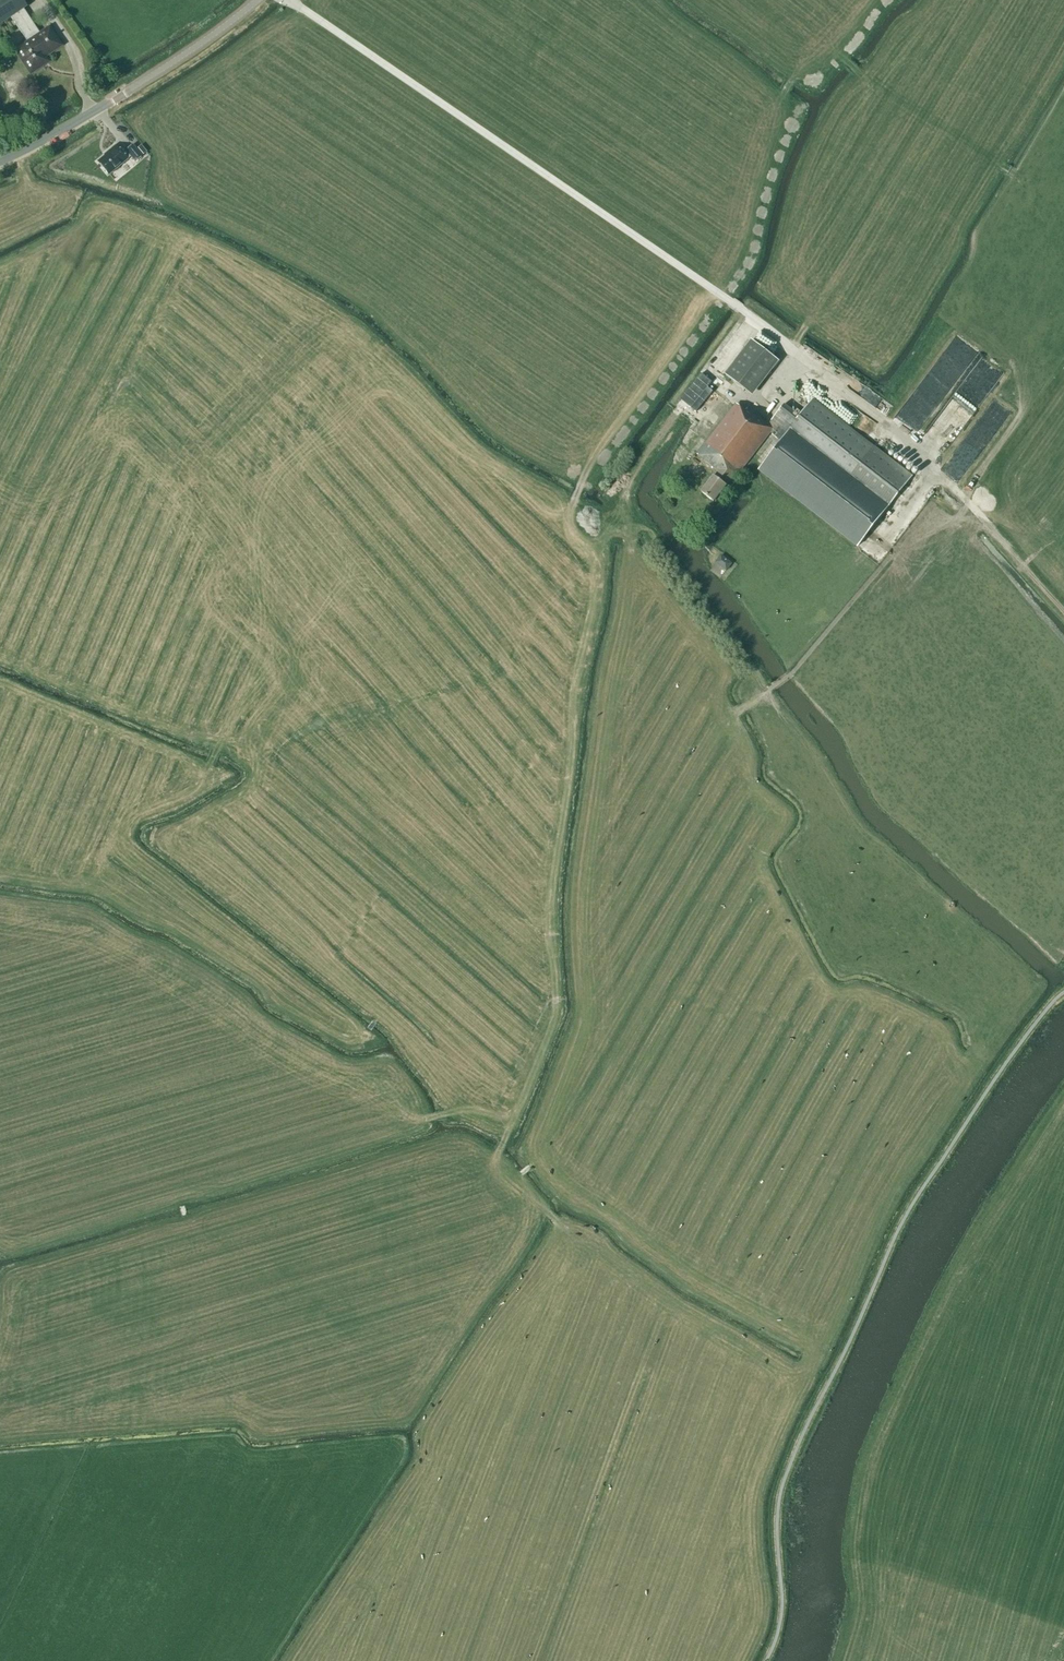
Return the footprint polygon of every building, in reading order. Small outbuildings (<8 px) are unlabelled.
[(27,42),(15,50),(31,73),(48,62),(45,56),(61,46),(49,28),(40,34),(22,6),(24,4),(22,0),(0,0),(0,21),(9,15),(27,42)] [(98,162),(109,175),(131,157),(135,162),(142,156),(133,145),(126,151),(123,154),(116,145),(107,153),(107,154),(98,162)] [(753,395),(779,361),(751,339),(725,374),(753,395)] [(702,374),(681,399),(696,412),(713,391),(708,387),(712,382),(702,374)] [(784,404),(767,425),(747,409),(745,411),(736,404),(697,455),(718,471),(714,477),(714,476),(701,493),(713,502),(734,475),(736,477),(770,433),(774,436),(777,434),(783,438),(758,471),(857,546),(912,475),(812,398),(799,415),(784,404)] [(715,563),(726,571),(734,560),(723,552),(715,563)]
